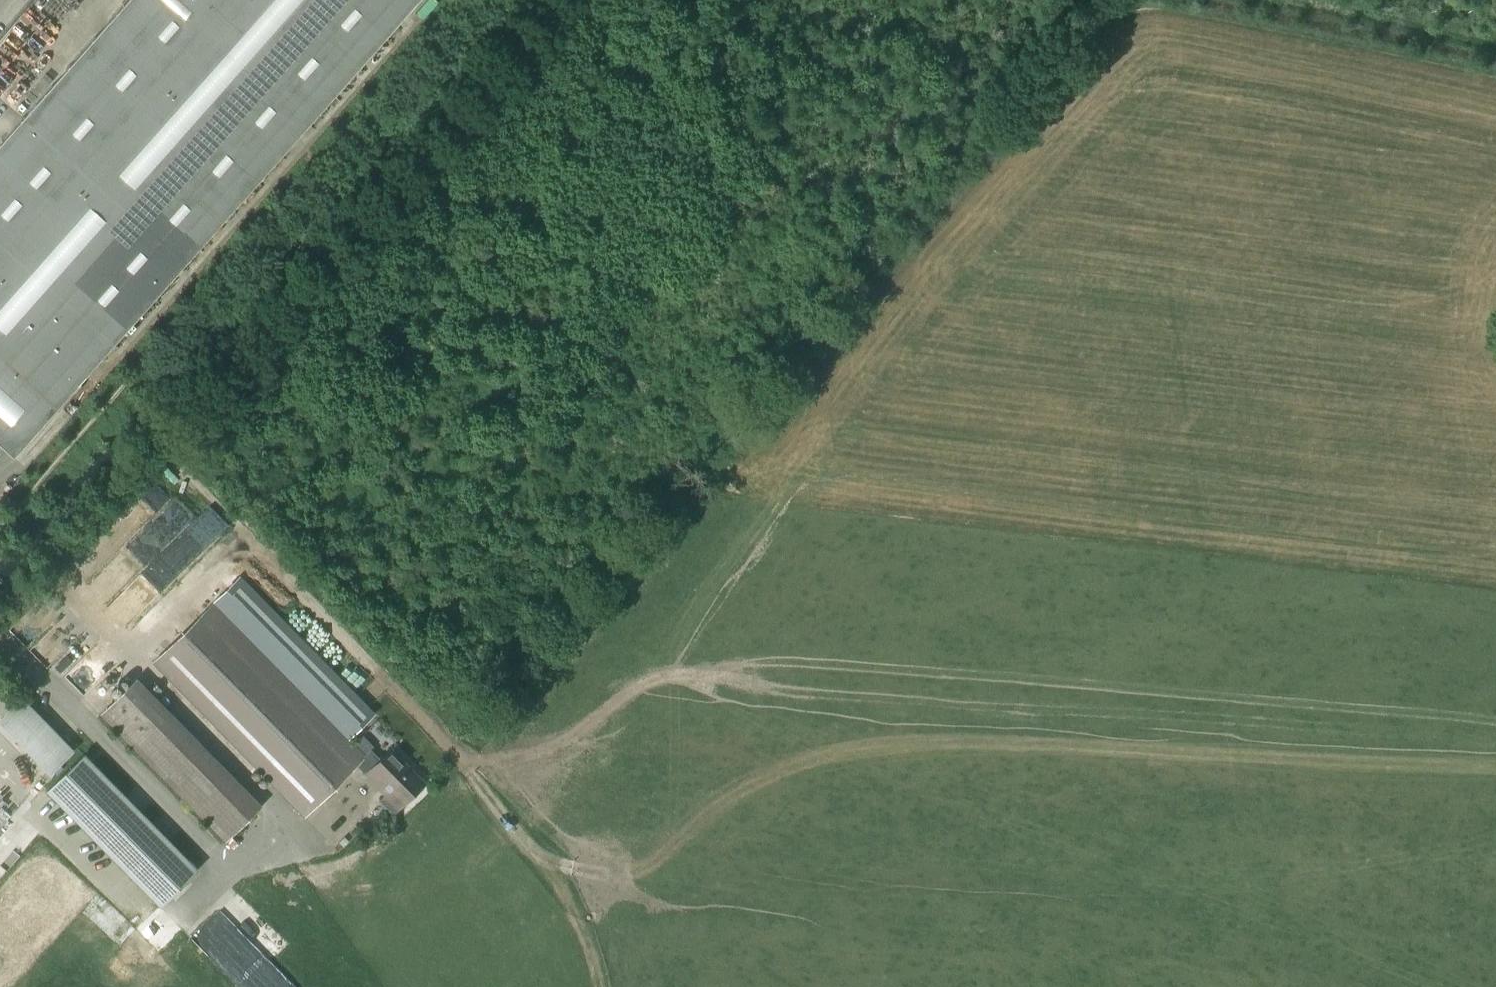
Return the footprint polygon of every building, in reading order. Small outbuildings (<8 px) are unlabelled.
[(0,144),(0,354),(60,404),(414,0),(129,0),(0,144)] [(0,354),(0,445),(14,456),(60,404),(0,354)] [(239,577),(152,663),(304,817),(359,763),(368,772),(365,775),(379,789),(382,786),(389,793),(381,801),(393,814),(424,785),(390,751),(380,760),(371,751),(364,757),(348,741),(374,715),(239,577)] [(101,715),(199,815),(225,841),(255,812),(131,685),(101,715)] [(50,769),(68,751),(21,702),(2,720),(50,769)] [(84,754),(46,791),(97,843),(160,906),(197,870),(84,754)]
